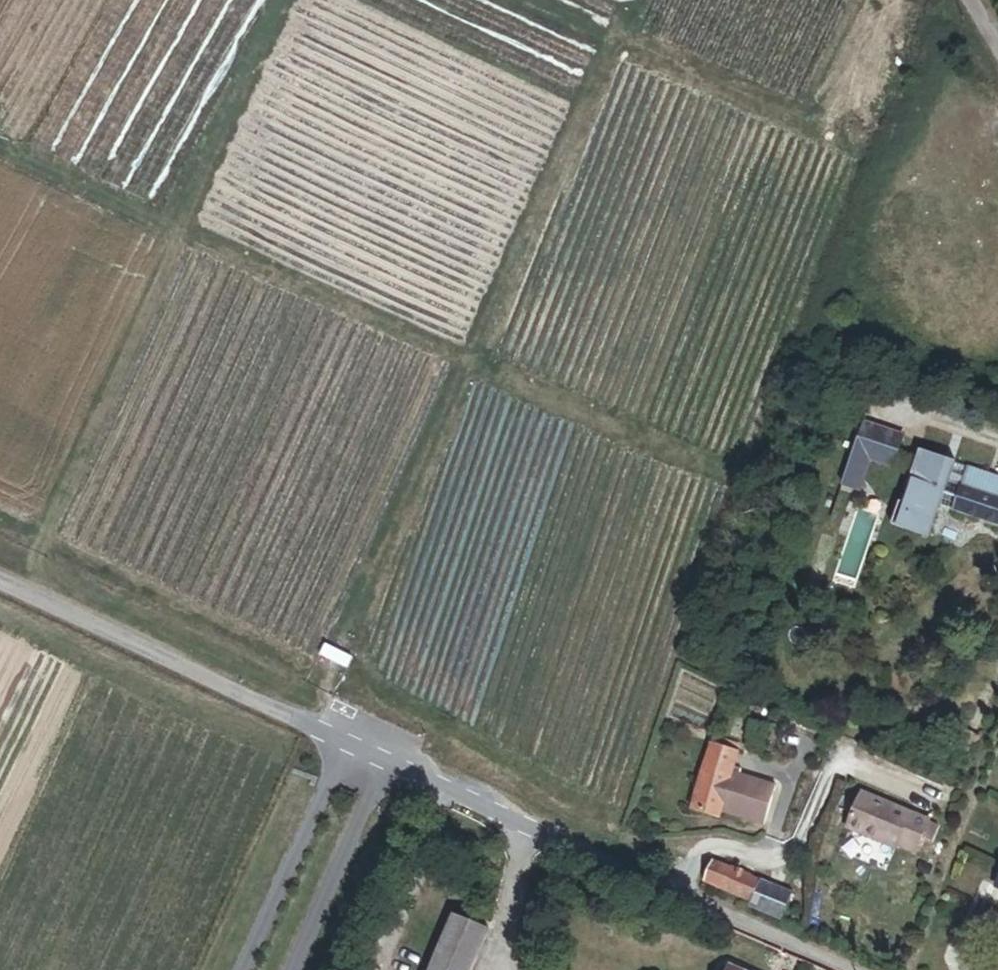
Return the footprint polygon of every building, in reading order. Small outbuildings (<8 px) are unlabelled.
[(870,464),(892,471),(893,469),(896,460),(903,439),(864,427),(847,479),(858,483),(865,462),(870,464)] [(997,527),(997,480),(953,465),(952,470),(919,459),(917,467),(914,476),(910,489),(916,491),(910,509),(904,507),(899,524),(931,534),(929,541),(931,541),(941,509),(997,527)] [(896,460),(893,469),(914,476),(917,467),(896,460)] [(844,490),(860,495),(870,464),(865,462),(858,483),(847,479),(844,490)] [(900,506),(893,529),(929,541),(931,534),(899,524),(904,507),(900,506)] [(764,824),(774,788),(741,778),(742,773),(734,770),(738,756),(711,748),(693,812),(719,820),(721,812),(764,824)] [(915,855),(922,838),(928,822),(861,796),(848,831),(895,849),(895,848),(915,855)] [(922,838),(932,842),(938,826),(928,822),(922,838)] [(779,920),(789,896),(712,862),(704,884),(749,904),(752,909),(779,920)] [(487,931),(451,916),(429,969),(471,969),(487,931)]
